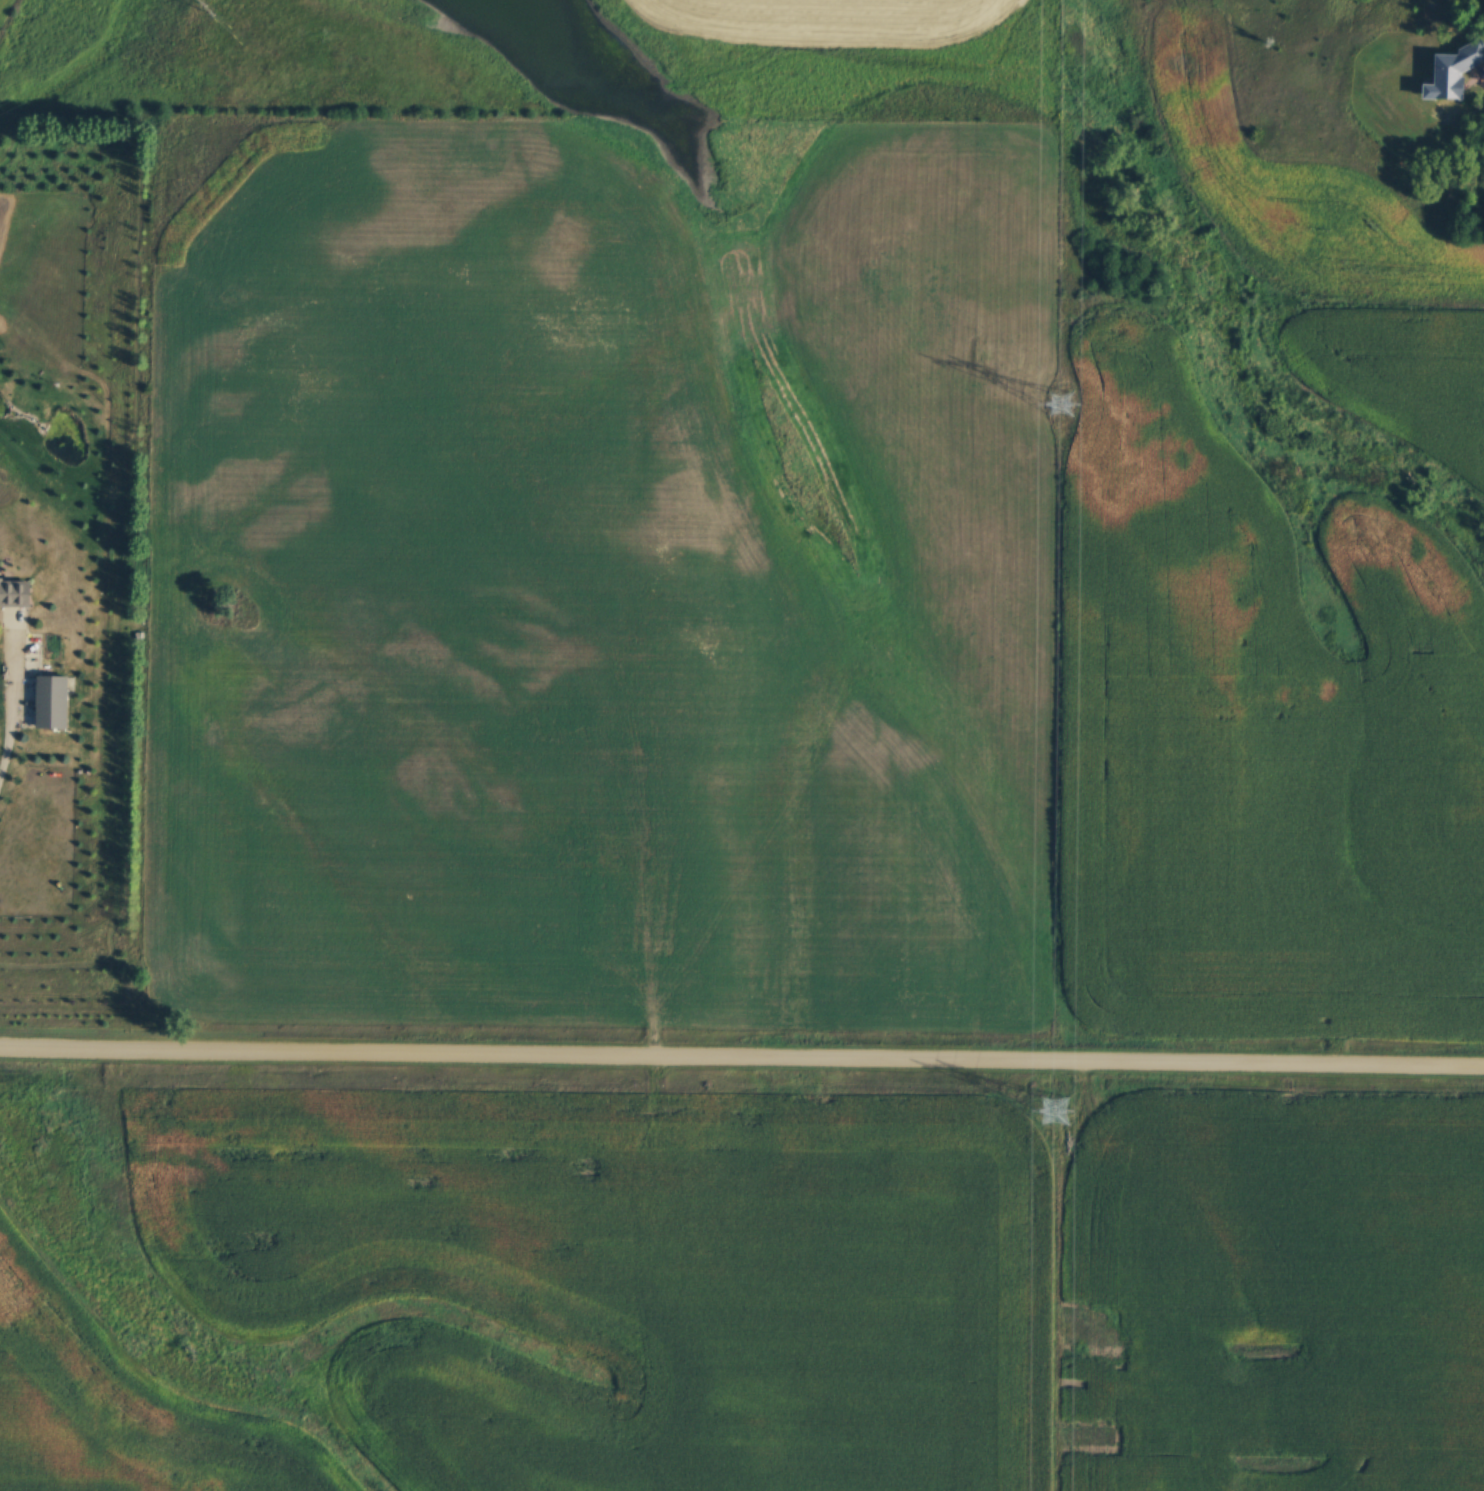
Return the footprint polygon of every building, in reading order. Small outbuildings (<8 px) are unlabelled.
[(27,610),(28,585),(0,584),(0,609),(27,610)] [(35,731),(66,732),(66,679),(35,679),(35,731)]
